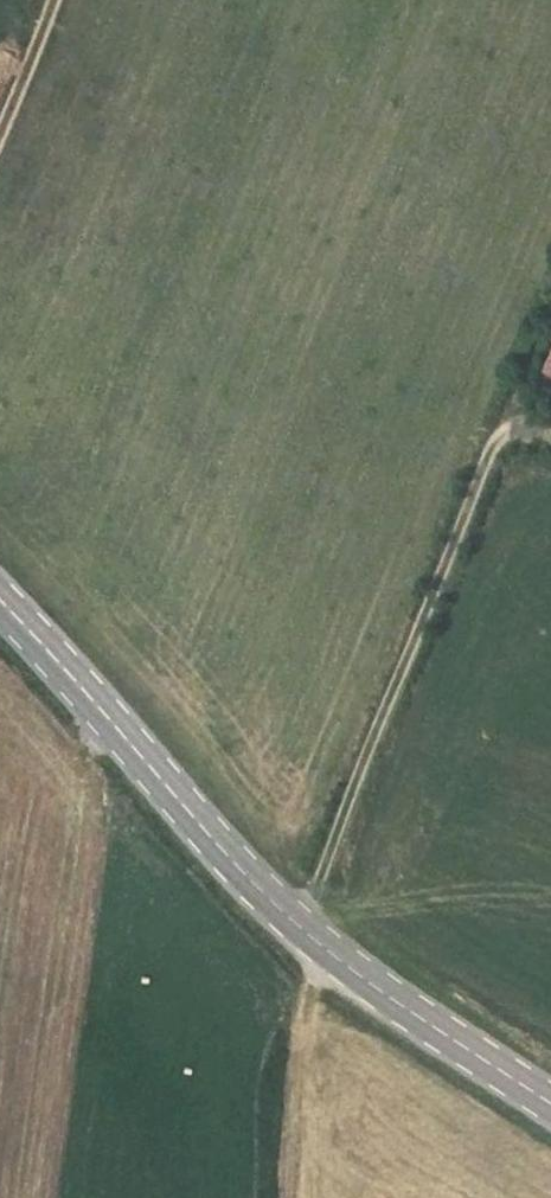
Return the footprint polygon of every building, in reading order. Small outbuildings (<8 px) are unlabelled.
[(541,374),(550,378),(550,349),(541,374)]
